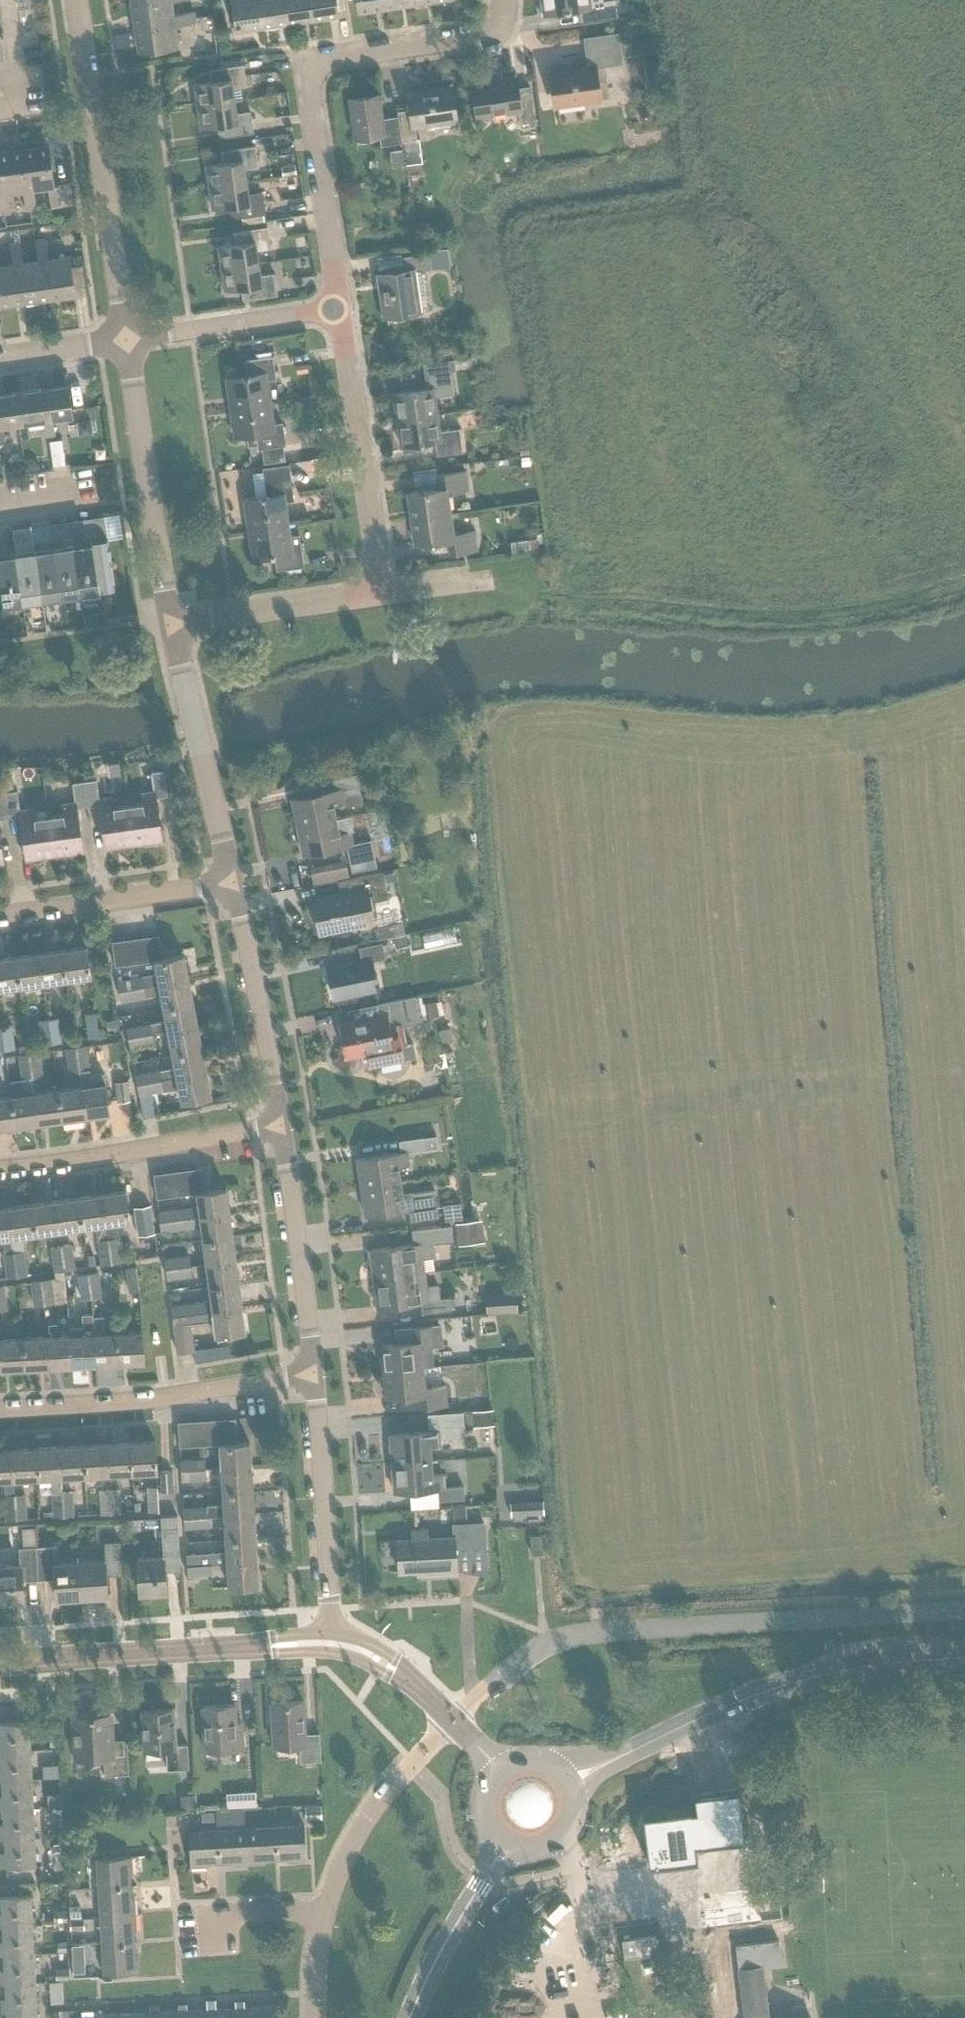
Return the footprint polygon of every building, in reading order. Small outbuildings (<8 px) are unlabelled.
[(19,9),(30,7),(29,0),(18,0),(19,9)] [(173,0),(131,0),(135,25),(176,19),(175,14),(173,0)] [(236,31),(263,27),(259,0),(232,0),(236,31)] [(263,27),(288,23),(285,0),(259,0),(263,27)] [(288,23),(314,19),(311,0),(285,0),(288,23)] [(314,19),(340,15),(338,0),(311,0),(314,19)] [(358,12),(384,8),(383,0),(356,0),(358,12)] [(384,8),(409,5),(409,0),(383,0),(384,8)] [(590,0),(542,0),(544,14),(591,7),(590,0)] [(600,17),(630,13),(628,0),(614,0),(598,2),(600,17)] [(176,19),(135,25),(139,51),(180,45),(176,24),(196,21),(195,11),(175,14),(176,19)] [(202,42),(203,54),(215,52),(213,41),(202,42)] [(553,69),(552,70),(558,109),(599,103),(598,101),(608,99),(604,66),(624,63),(622,48),(586,54),(588,68),(553,73),(553,69)] [(246,86),(242,64),(216,67),(218,76),(211,77),(212,81),(194,84),(198,106),(234,100),(232,87),(246,86)] [(517,94),(514,75),(474,81),(479,116),(519,110),(521,124),(536,121),(532,92),(517,94)] [(397,112),(398,116),(402,141),(417,138),(415,125),(454,119),(449,84),(409,90),(412,110),(397,112)] [(402,142),(402,141),(398,116),(382,118),(379,94),(349,99),(355,139),(379,135),(381,145),(402,142)] [(252,131),(249,110),(236,112),(234,100),(198,106),(201,126),(218,124),(218,128),(225,126),(227,135),(252,131)] [(402,141),(402,142),(405,164),(420,162),(417,138),(402,141)] [(230,158),(222,159),(223,162),(206,165),(210,187),(246,181),(244,169),(258,167),(254,145),(229,149),(230,158)] [(23,150),(28,189),(33,188),(48,186),(51,206),(62,205),(59,184),(54,185),(49,146),(23,150)] [(392,167),(404,166),(402,148),(390,150),(392,167)] [(33,188),(28,189),(23,150),(0,153),(0,171),(3,193),(8,192),(23,190),(26,210),(36,209),(33,188)] [(295,165),(282,167),(283,176),(296,174),(295,165)] [(8,192),(3,193),(0,171),(0,210),(0,214),(10,212),(8,192)] [(237,208),(239,216),(242,216),(262,213),(264,213),(264,212),(261,192),(248,194),(246,181),(210,187),(213,208),(230,206),(230,209),(237,208)] [(262,213),(242,216),(243,223),(243,224),(265,221),(265,220),(264,213),(262,213)] [(242,239),(234,241),(235,244),(218,246),(222,268),(258,263),(256,251),(270,248),(266,226),(240,230),(242,239)] [(46,239),(36,240),(39,260),(44,259),(49,299),(75,295),(69,256),(49,259),(46,239)] [(44,259),(39,260),(23,262),(20,243),(10,244),(13,264),(18,263),(24,303),(49,299),(44,259)] [(432,267),(447,265),(445,254),(451,253),(449,245),(429,248),(430,253),(401,257),(403,271),(376,275),(382,316),(421,311),(415,271),(432,269),(432,267)] [(83,255),(72,257),(74,267),(83,266),(84,265),(83,255)] [(13,264),(0,266),(0,306),(24,303),(18,263),(13,264)] [(242,287),(242,289),(250,288),(251,298),(276,294),(273,273),(260,275),(258,263),(222,268),(225,289),(242,287)] [(274,356),(246,360),(248,374),(226,377),(231,408),(271,402),(268,380),(277,379),(274,356)] [(440,372),(426,374),(428,389),(394,393),(397,419),(437,413),(435,396),(454,394),(451,371),(455,370),(453,358),(438,360),(440,372)] [(44,420),(46,436),(55,435),(53,419),(73,416),(68,385),(43,389),(47,419),(44,420)] [(19,424),(21,440),(30,439),(28,422),(44,420),(47,419),(43,389),(18,392),(22,423),(19,424)] [(5,442),(3,426),(19,424),(22,423),(18,392),(0,395),(0,443),(5,442)] [(247,436),(257,434),(259,445),(260,449),(262,449),(283,446),(287,445),(283,423),(274,424),(271,402),(231,408),(235,437),(247,436)] [(435,441),(437,455),(461,452),(458,428),(439,431),(437,413),(397,419),(400,445),(435,441)] [(257,434),(247,436),(249,446),(259,445),(257,434)] [(62,439),(49,440),(52,465),(65,463),(62,439)] [(528,442),(519,444),(521,455),(530,454),(528,442)] [(285,459),(283,446),(262,449),(263,462),(285,459)] [(530,456),(521,457),(522,466),(531,465),(530,456)] [(31,458),(24,459),(27,474),(41,472),(40,464),(31,458)] [(295,501),(291,478),(289,463),(261,467),(265,495),(244,498),(248,529),(288,523),(285,502),(295,501)] [(465,470),(438,473),(439,487),(407,492),(410,518),(450,513),(448,492),(467,489),(465,470)] [(476,549),(473,529),(453,532),(450,513),(410,518),(413,543),(446,539),(448,553),(476,549)] [(277,571),(304,567),(299,535),(290,536),(288,523),(248,529),(253,559),(275,556),(277,571)] [(100,589),(115,586),(107,537),(71,544),(80,596),(100,593),(100,589)] [(538,538),(510,542),(512,552),(539,548),(538,538)] [(80,596),(71,544),(53,547),(60,599),(80,596)] [(60,599),(53,547),(34,550),(41,602),(60,599)] [(34,550),(14,553),(22,604),(41,602),(34,550)] [(22,604),(14,553),(0,555),(0,590),(3,607),(22,604)] [(95,613),(84,615),(86,627),(97,626),(95,613)] [(85,781),(94,780),(93,768),(84,769),(85,781)] [(162,841),(156,797),(168,796),(164,771),(153,772),(155,790),(142,792),(143,803),(125,806),(131,845),(155,841),(162,841)] [(357,772),(333,777),(335,789),(292,798),(298,824),(336,817),(334,804),(344,802),(345,807),(364,802),(357,772)] [(85,781),(89,807),(100,805),(106,848),(131,845),(125,806),(114,807),(112,796),(99,798),(96,780),(85,781)] [(49,817),(55,855),(84,851),(78,808),(89,807),(85,781),(74,783),(76,802),(63,803),(64,815),(49,817)] [(5,792),(9,818),(20,816),(26,859),(55,855),(49,817),(34,819),(32,808),(20,809),(17,791),(5,792)] [(9,818),(5,792),(0,793),(0,819),(9,818)] [(346,845),(352,871),(377,866),(372,839),(353,843),(350,830),(353,829),(350,815),(336,818),(336,817),(298,824),(304,855),(346,845)] [(346,862),(310,870),(311,872),(313,884),(349,876),(347,864),(346,862)] [(389,898),(383,871),(383,870),(382,871),(381,870),(337,880),(340,893),(313,898),(320,932),(373,921),(369,902),(389,898)] [(389,923),(374,927),(377,938),(391,935),(389,923)] [(406,934),(393,937),(396,949),(408,946),(406,934)] [(155,960),(154,959),(161,958),(158,935),(146,937),(150,961),(155,960)] [(146,937),(135,938),(139,963),(150,961),(146,937)] [(135,938),(124,940),(127,964),(139,963),(135,938)] [(124,940),(112,942),(115,966),(127,964),(124,940)] [(358,946),(361,960),(327,967),(333,996),(378,987),(372,959),(385,957),(381,941),(358,946)] [(91,976),(86,946),(62,950),(67,979),(91,976)] [(43,983),(67,979),(62,950),(39,953),(43,983)] [(39,953),(15,956),(20,986),(43,983),(39,953)] [(154,959),(155,960),(159,984),(188,978),(184,954),(161,958),(154,959)] [(15,956),(0,958),(0,989),(20,986),(15,956)] [(119,991),(144,986),(142,977),(118,981),(119,991)] [(146,997),(161,994),(163,1007),(193,1002),(188,978),(159,984),(144,986),(119,991),(121,1001),(146,997)] [(348,1010),(351,1022),(339,1024),(346,1057),(366,1053),(369,1065),(404,1059),(414,1057),(412,1043),(406,1044),(403,1024),(422,1020),(416,996),(377,1005),(348,1010)] [(436,1000),(422,1003),(425,1018),(438,1015),(436,1000)] [(127,1028),(128,1038),(153,1033),(168,1030),(197,1025),(193,1002),(163,1007),(166,1021),(151,1024),(127,1028)] [(86,1013),(88,1038),(100,1037),(96,1012),(86,1013)] [(59,1017),(49,1019),(52,1043),(62,1042),(59,1017)] [(52,1043),(49,1019),(39,1020),(41,1044),(52,1043)] [(11,1024),(1,1025),(5,1050),(15,1048),(11,1024)] [(168,1030),(172,1054),(202,1048),(197,1025),(168,1030)] [(449,1028),(439,1030),(442,1042),(452,1039),(449,1027),(449,1028)] [(153,1033),(128,1038),(130,1048),(155,1043),(153,1033)] [(28,1045),(18,1046),(20,1054),(29,1053),(28,1045)] [(91,1085),(90,1070),(86,1045),(77,1046),(79,1071),(81,1086),(86,1116),(110,1112),(106,1083),(91,1085)] [(79,1071),(77,1046),(67,1048),(69,1072),(79,1071)] [(202,1048),(172,1054),(175,1067),(177,1077),(206,1071),(202,1048)] [(29,1053),(33,1078),(43,1076),(40,1052),(29,1053)] [(33,1078),(29,1053),(20,1054),(23,1079),(33,1078)] [(429,1055),(426,1063),(433,1070),(441,1068),(444,1059),(438,1053),(429,1055)] [(175,1067),(160,1070),(162,1080),(177,1077),(175,1067)] [(137,1084),(162,1080),(160,1070),(135,1074),(137,1084)] [(179,1088),(181,1101),(211,1095),(206,1071),(177,1077),(179,1088)] [(177,1077),(162,1080),(163,1090),(179,1088),(177,1077)] [(117,1102),(130,1100),(127,1079),(114,1081),(117,1102)] [(162,1080),(137,1084),(139,1094),(163,1090),(162,1080)] [(58,1089),(62,1119),(86,1116),(81,1086),(58,1089)] [(35,1092),(39,1122),(62,1119),(58,1089),(35,1092)] [(11,1096),(15,1126),(39,1122),(35,1092),(11,1096)] [(15,1126),(11,1096),(0,1097),(0,1128),(15,1126)] [(410,1165),(408,1151),(438,1146),(436,1134),(399,1140),(401,1151),(358,1158),(362,1188),(401,1182),(399,1167),(410,1165)] [(200,1168),(188,1170),(191,1194),(197,1193),(197,1192),(203,1191),(200,1168)] [(188,1170),(177,1171),(180,1195),(191,1194),(188,1170)] [(177,1171),(165,1173),(169,1197),(180,1195),(177,1171)] [(165,1173),(154,1174),(157,1198),(169,1197),(165,1173)] [(415,1206),(415,1205),(414,1193),(403,1194),(401,1182),(362,1188),(366,1215),(409,1208),(411,1219),(436,1215),(435,1203),(415,1206)] [(226,1188),(203,1191),(197,1192),(197,1193),(200,1216),(229,1212),(226,1188)] [(116,1222),(130,1220),(126,1191),(102,1194),(111,1262),(122,1261),(116,1222)] [(78,1197),(82,1227),(97,1225),(102,1264),(111,1262),(102,1194),(78,1197)] [(82,1227),(78,1197),(55,1201),(59,1230),(82,1227)] [(55,1201),(31,1204),(35,1233),(59,1230),(55,1201)] [(460,1202),(443,1204),(445,1221),(462,1219),(460,1202)] [(31,1204),(8,1207),(18,1276),(28,1275),(23,1235),(35,1233),(31,1204)] [(137,1235),(155,1232),(150,1204),(133,1206),(137,1235)] [(160,1221),(197,1218),(195,1206),(159,1211),(160,1221)] [(3,1238),(7,1277),(18,1276),(8,1207),(0,1208),(0,1238),(3,1238)] [(229,1212),(200,1216),(204,1240),(232,1236),(229,1212)] [(161,1232),(198,1226),(197,1218),(160,1221),(161,1232)] [(481,1219),(454,1222),(457,1244),(484,1241),(481,1219)] [(370,1249),(374,1280),(425,1275),(426,1274),(424,1260),(436,1258),(434,1245),(453,1242),(451,1227),(412,1232),(414,1243),(370,1249)] [(204,1240),(207,1263),(236,1259),(232,1236),(204,1240)] [(65,1269),(75,1268),(71,1244),(61,1245),(65,1269)] [(54,1271),(65,1269),(61,1245),(51,1246),(54,1271)] [(191,1265),(190,1255),(165,1258),(166,1268),(191,1265)] [(207,1263),(210,1287),(239,1283),(236,1259),(207,1263)] [(166,1268),(167,1278),(192,1275),(191,1265),(166,1268)] [(140,1291),(136,1266),(126,1267),(129,1293),(140,1291)] [(102,1296),(98,1271),(88,1273),(92,1297),(102,1296)] [(92,1297),(88,1273),(78,1274),(82,1298),(92,1297)] [(377,1306),(419,1301),(421,1312),(451,1308),(450,1295),(441,1297),(439,1284),(426,1286),(425,1275),(374,1280),(377,1306)] [(55,1303),(52,1279),(41,1280),(45,1304),(55,1303)] [(45,1304),(41,1280),(31,1281),(35,1305),(45,1304)] [(239,1283),(210,1287),(213,1310),(242,1306),(239,1283)] [(517,1296),(501,1297),(502,1312),(518,1311),(517,1296)] [(462,1298),(463,1312),(477,1310),(476,1297),(462,1298)] [(210,1311),(208,1301),(171,1305),(172,1315),(210,1311)] [(217,1335),(235,1332),(245,1331),(242,1306),(213,1310),(217,1335)] [(172,1315),(174,1325),(192,1323),(211,1320),(210,1311),(172,1315)] [(118,1333),(106,1333),(105,1316),(93,1317),(94,1334),(96,1364),(119,1362),(118,1333)] [(118,1333),(119,1362),(144,1361),(142,1331),(128,1332),(127,1319),(118,1319),(118,1333)] [(58,1322),(48,1323),(48,1331),(51,1331),(51,1336),(47,1337),(48,1366),(72,1365),(70,1335),(58,1336),(58,1322)] [(174,1325),(177,1352),(195,1350),(192,1323),(174,1325)] [(440,1325),(413,1327),(414,1342),(381,1345),(384,1371),(424,1367),(422,1348),(442,1346),(440,1325)] [(72,1365),(96,1364),(94,1334),(70,1335),(72,1365)] [(25,1368),(48,1366),(47,1337),(23,1338),(25,1368)] [(232,1351),(232,1337),(208,1338),(208,1351),(232,1351)] [(0,1339),(0,1352),(1,1369),(25,1368),(23,1338),(0,1339)] [(448,1406),(446,1386),(426,1388),(424,1367),(384,1371),(386,1397),(419,1394),(421,1408),(448,1406)] [(492,1409),(472,1410),(473,1426),(494,1424),(492,1409)] [(433,1430),(390,1434),(391,1449),(395,1448),(397,1462),(431,1459),(430,1446),(441,1445),(440,1432),(459,1430),(458,1417),(432,1419),(433,1430)] [(225,1419),(227,1443),(237,1442),(236,1418),(225,1419)] [(202,1420),(204,1445),(215,1444),(214,1419),(202,1420)] [(225,1419),(214,1419),(215,1444),(219,1444),(219,1443),(227,1443),(225,1419)] [(190,1421),(192,1446),(204,1445),(202,1420),(190,1421)] [(179,1422),(180,1446),(192,1446),(190,1421),(179,1422)] [(155,1441),(131,1442),(132,1473),(157,1471),(155,1441)] [(249,1441),(237,1442),(227,1443),(219,1443),(219,1444),(221,1467),(251,1465),(249,1441)] [(132,1473),(131,1442),(107,1444),(109,1474),(132,1473)] [(107,1444),(83,1445),(85,1475),(109,1474),(107,1444)] [(83,1445),(60,1446),(61,1477),(85,1475),(83,1445)] [(51,1477),(53,1516),(64,1516),(62,1491),(61,1477),(60,1446),(36,1448),(38,1478),(51,1477)] [(36,1448),(12,1449),(14,1480),(38,1478),(36,1448)] [(4,1480),(5,1495),(6,1519),(16,1519),(15,1494),(14,1480),(12,1449),(0,1450),(0,1480),(4,1480)] [(205,1469),(205,1458),(181,1460),(181,1470),(205,1469)] [(444,1487),(443,1474),(432,1474),(431,1459),(397,1462),(398,1477),(393,1477),(394,1492),(438,1488),(439,1499),(465,1497),(464,1485),(444,1487)] [(251,1465),(221,1467),(222,1491),(252,1489),(251,1465)] [(181,1470),(181,1480),(206,1479),(205,1469),(181,1470)] [(160,1471),(161,1491),(174,1491),(173,1471),(160,1471)] [(148,1486),(149,1511),(159,1510),(158,1486),(148,1486)] [(121,1513),(120,1488),(110,1489),(111,1513),(121,1513)] [(111,1513),(110,1489),(100,1489),(101,1514),(111,1513)] [(224,1515),(254,1513),(252,1489),(222,1491),(223,1503),(207,1504),(207,1505),(183,1506),(184,1517),(209,1516),(224,1515)] [(74,1515),(72,1491),(62,1491),(64,1516),(74,1515)] [(27,1518),(25,1493),(15,1494),(16,1519),(27,1518)] [(542,1500),(510,1502),(511,1515),(543,1513),(542,1500)] [(255,1537),(254,1513),(224,1515),(225,1538),(255,1537)] [(161,1516),(163,1555),(137,1557),(140,1592),(166,1590),(164,1566),(181,1565),(178,1516),(161,1516)] [(209,1526),(209,1516),(184,1517),(185,1527),(209,1526)] [(483,1522),(453,1524),(453,1536),(429,1537),(428,1527),(411,1528),(411,1539),(397,1540),(399,1572),(418,1571),(418,1569),(434,1568),(434,1574),(456,1573),(455,1548),(485,1546),(483,1522)] [(22,1528),(23,1547),(19,1547),(20,1563),(0,1565),(0,1601),(23,1599),(22,1574),(38,1573),(37,1546),(35,1546),(35,1527),(22,1528)] [(543,1553),(541,1534),(530,1535),(532,1554),(543,1553)] [(257,1560),(255,1537),(225,1538),(227,1562),(257,1560)] [(105,1568),(122,1567),(120,1541),(104,1542),(105,1560),(80,1561),(81,1596),(107,1594),(105,1568)] [(37,1546),(38,1573),(54,1572),(55,1597),(81,1596),(80,1561),(54,1562),(53,1545),(37,1546)] [(258,1584),(257,1560),(227,1562),(228,1586),(258,1584)] [(212,1563),(187,1565),(187,1575),(211,1573),(213,1573),(212,1563)] [(305,1732),(303,1700),(271,1702),(273,1744),(299,1743),(300,1761),(321,1760),(320,1731),(305,1732)] [(237,1729),(236,1704),(203,1706),(206,1750),(244,1748),(243,1728),(237,1729)] [(175,1744),(173,1708),(143,1710),(145,1749),(166,1747),(168,1769),(189,1767),(188,1744),(175,1744)] [(41,1720),(57,1719),(57,1709),(40,1710),(41,1720)] [(111,1738),(110,1711),(74,1713),(77,1758),(103,1757),(104,1776),(130,1775),(127,1737),(111,1738)] [(0,1737),(0,1751),(1,1751),(31,1750),(29,1721),(0,1722),(0,1735),(0,1737)] [(58,1736),(50,1736),(50,1747),(58,1746),(58,1736)] [(0,1766),(0,1780),(2,1780),(32,1779),(31,1750),(1,1751),(1,1766),(0,1766)] [(59,1764),(42,1765),(42,1776),(60,1776),(59,1764)] [(3,1795),(0,1795),(0,1809),(3,1809),(33,1807),(32,1779),(2,1780),(3,1795)] [(745,1838),(738,1788),(694,1793),(696,1809),(691,1810),(691,1809),(642,1815),(649,1865),(697,1859),(695,1843),(700,1843),(700,1844),(745,1838)] [(256,1791),(242,1792),(243,1806),(257,1806),(256,1791)] [(62,1793),(48,1794),(48,1805),(63,1805),(62,1793)] [(193,1794),(180,1795),(181,1809),(194,1808),(193,1794)] [(321,1804),(305,1805),(305,1818),(321,1818),(321,1804)] [(4,1823),(0,1824),(0,1838),(5,1838),(5,1837),(35,1836),(33,1807),(3,1809),(4,1823)] [(214,1811),(202,1811),(202,1820),(215,1820),(214,1811)] [(289,1861),(306,1860),(304,1825),(275,1826),(277,1859),(289,1858),(289,1861)] [(65,1826),(50,1826),(50,1835),(65,1834),(65,1826)] [(265,1862),(265,1859),(277,1859),(275,1826),(246,1828),(248,1863),(265,1862)] [(232,1861),(232,1864),(248,1863),(246,1828),(218,1829),(219,1862),(232,1861)] [(189,1831),(190,1866),(208,1865),(207,1862),(219,1862),(218,1829),(189,1831)] [(0,1852),(1,1867),(36,1865),(35,1836),(5,1837),(5,1838),(5,1852),(0,1852)] [(53,1849),(53,1862),(64,1862),(64,1849),(53,1849)] [(80,1851),(69,1852),(69,1854),(70,1864),(81,1863),(80,1851)] [(130,1873),(132,1873),(131,1856),(96,1858),(98,1887),(131,1885),(130,1873)] [(100,1916),(135,1914),(134,1897),(131,1897),(131,1885),(98,1887),(100,1916)] [(0,1911),(0,1925),(3,1925),(4,1926),(33,1924),(31,1895),(2,1897),(3,1911),(0,1911)] [(71,1915),(83,1914),(82,1896),(70,1897),(71,1915)] [(53,1921),(67,1920),(66,1909),(53,1909),(53,1921)] [(135,1942),(134,1930),(136,1930),(135,1914),(100,1916),(102,1944),(135,1942)] [(83,1917),(70,1918),(70,1929),(83,1928),(83,1917)] [(5,1955),(34,1953),(33,1924),(4,1926),(4,1939),(0,1940),(0,1955),(5,1955)] [(622,1939),(624,1957),(658,1952),(656,1935),(622,1939)] [(68,1938),(54,1938),(55,1950),(68,1949),(68,1938)] [(736,1945),(744,2017),(769,2017),(763,1965),(781,1963),(779,1940),(736,1945)] [(139,1971),(138,1954),(135,1955),(135,1942),(102,1944),(103,1973),(139,1971)] [(6,1983),(36,1981),(34,1953),(5,1955),(6,1969),(0,1969),(0,1978),(0,1983),(6,1983)] [(56,1979),(69,1979),(68,1966),(56,1967),(56,1979)] [(97,1969),(85,1969),(86,1981),(97,1980),(97,1969)] [(8,2011),(37,2010),(36,1981),(6,1983),(7,1997),(1,1998),(2,2011),(8,2011)] [(62,1981),(49,1982),(50,1992),(62,1991),(62,1981)] [(278,2005),(249,2007),(250,2017),(279,2017),(278,2005)] [(249,2007),(220,2008),(221,2017),(250,2017),(249,2007)] [(220,2008),(192,2010),(192,2017),(221,2017),(220,2008)] [(37,2010),(8,2011),(8,2017),(37,2017),(37,2010)] [(74,2010),(59,2010),(60,2017),(74,2017),(74,2010)] [(192,2010),(163,2011),(164,2017),(192,2017),(192,2010)]
